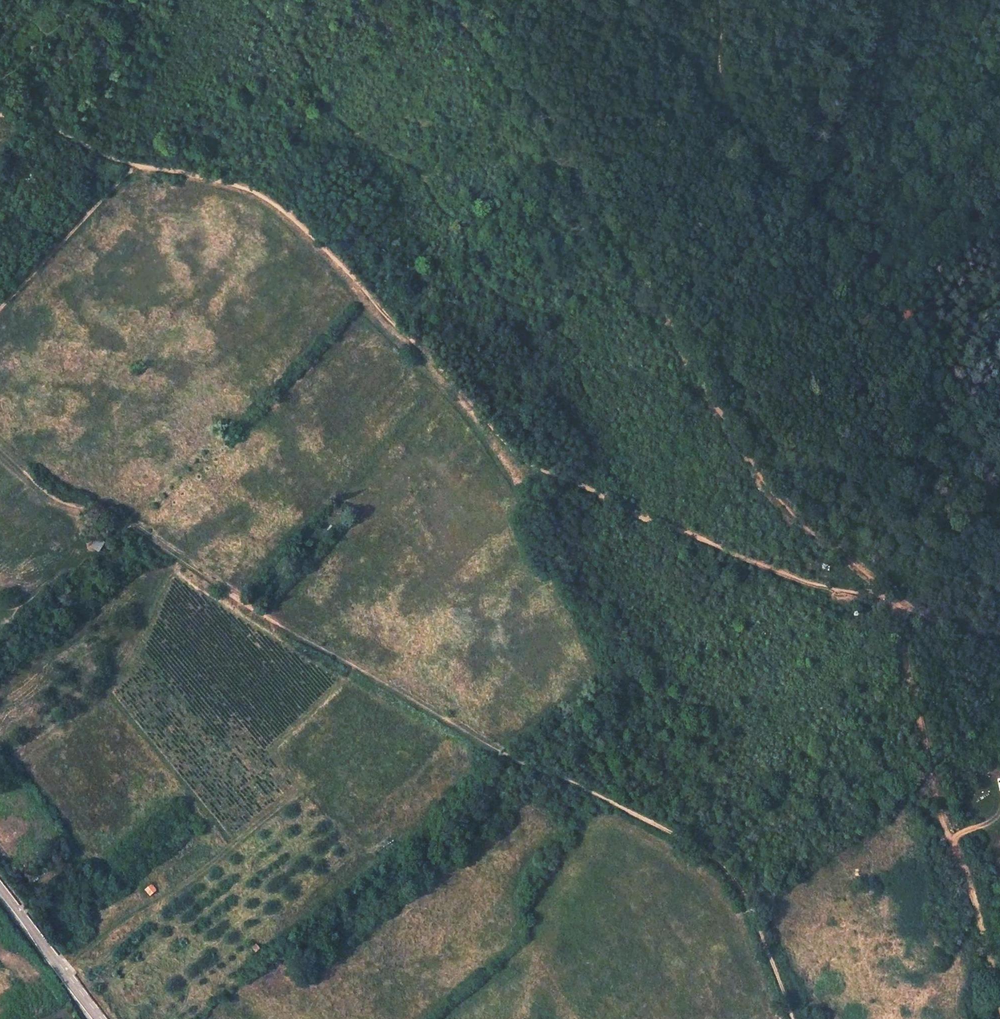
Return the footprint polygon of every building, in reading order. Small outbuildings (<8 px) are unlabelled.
[(863,605),(857,601),(849,602),(846,609),(849,616),(857,617),(863,613),(863,605)]
